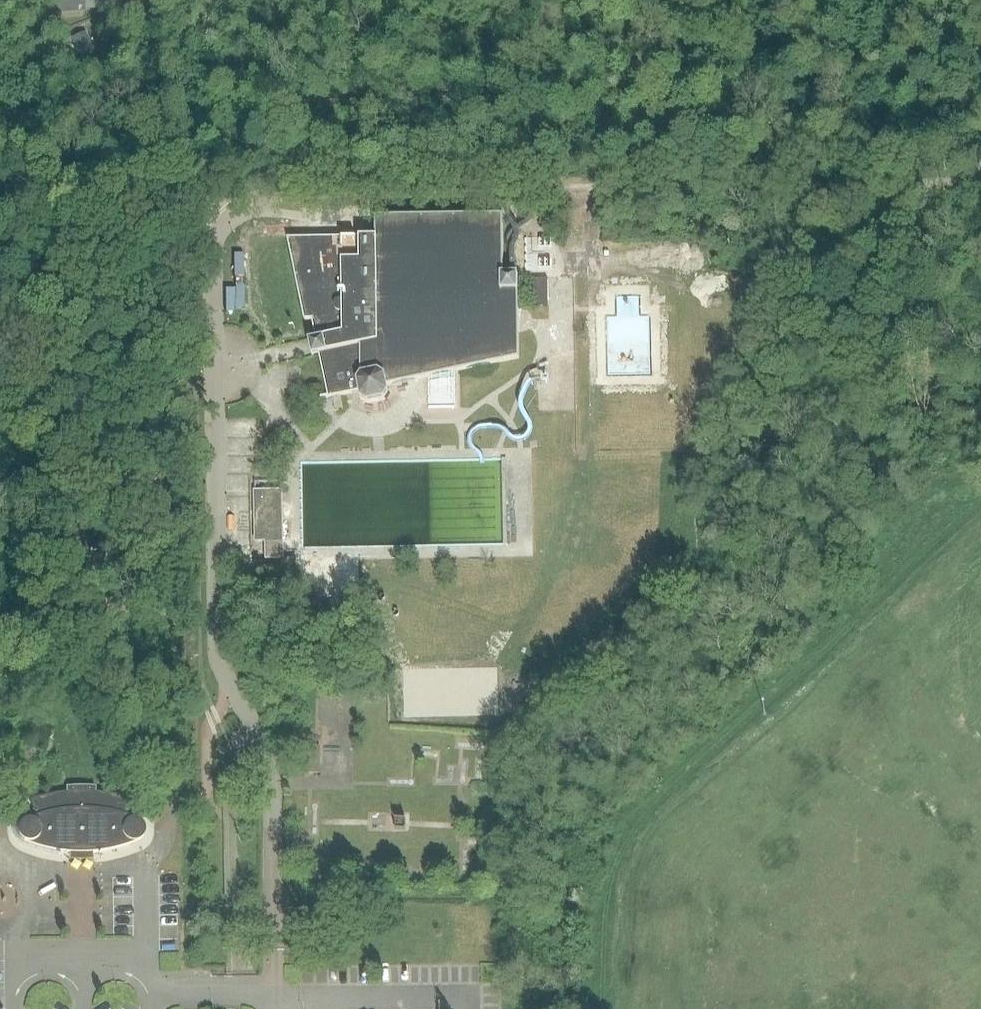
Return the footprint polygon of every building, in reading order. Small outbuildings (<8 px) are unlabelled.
[(45,20),(81,18),(80,13),(84,13),(84,9),(105,7),(105,0),(44,0),(45,20)] [(502,275),(501,216),(375,218),(375,238),(287,239),(303,320),(311,320),(315,339),(308,341),(310,349),(311,356),(318,354),(327,398),(358,392),(359,399),(366,403),(383,400),(388,393),(386,386),(409,381),(458,371),(518,359),(517,331),(517,276),(512,276),(508,276),(502,275)] [(281,559),(280,492),(280,490),(253,491),(254,543),(264,542),(264,559),(280,559),(281,559)] [(295,559),(281,559),(280,559),(281,570),(295,570),(295,559)] [(92,851),(92,853),(101,852),(115,849),(129,845),(138,841),(140,840),(141,839),(142,837),(143,836),(144,834),(144,833),(144,830),(144,829),(143,827),(142,825),(141,823),(140,822),(138,820),(133,818),(126,816),(131,800),(123,797),(113,795),(103,793),(94,792),(95,787),(87,787),(80,787),(73,787),(66,787),(66,793),(57,794),(47,796),(38,798),(29,800),(35,817),(28,819),(22,822),(21,822),(20,824),(19,825),(18,826),(18,827),(17,829),(17,830),(17,831),(17,833),(17,834),(17,835),(18,837),(19,838),(19,839),(20,840),(22,841),(23,842),(28,844),(44,849),(60,852),(69,853),(69,851),(92,851)]
